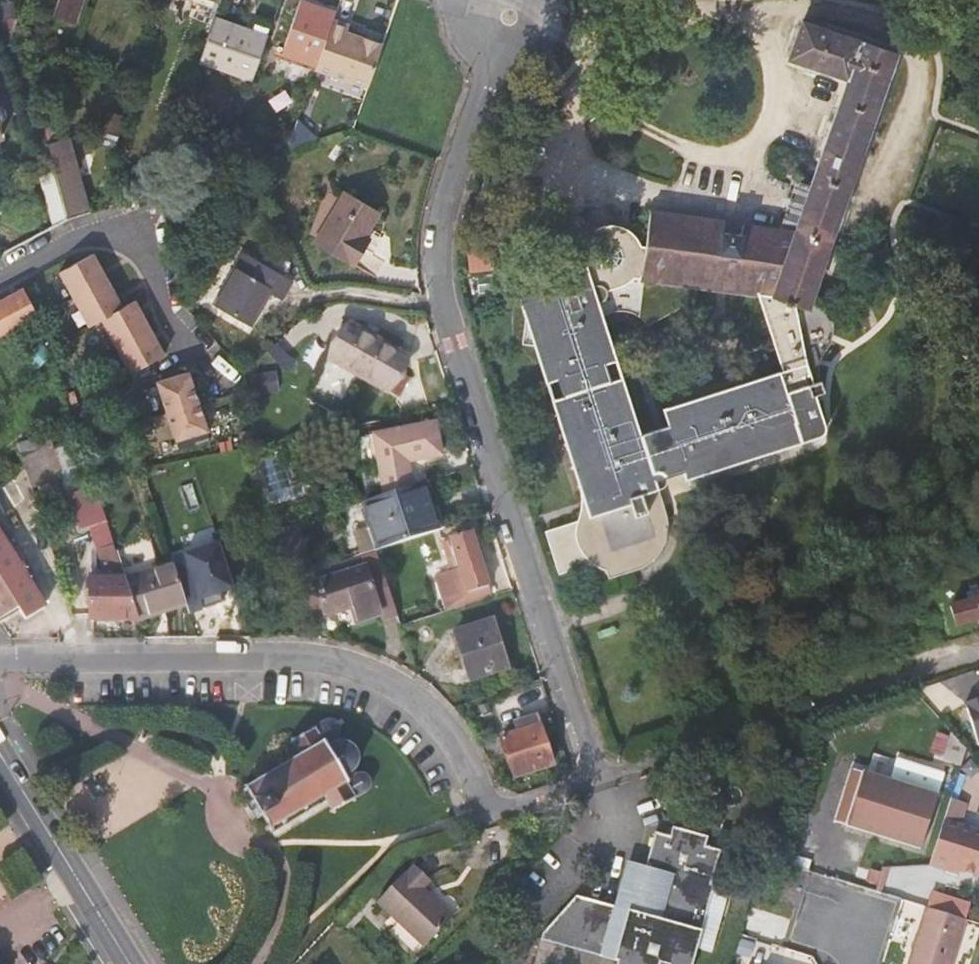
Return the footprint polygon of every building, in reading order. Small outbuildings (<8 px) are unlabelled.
[(55,16),(74,22),(82,0),(60,0),(55,16)] [(283,53),(317,65),(335,12),(302,1),(283,53)] [(268,36),(214,17),(199,61),(253,79),(268,36)] [(349,25),(333,20),(317,65),(316,69),(369,87),(384,44),(364,38),(347,32),(349,27),(349,25)] [(902,57),(806,23),(793,61),(811,66),(809,71),(820,75),(822,71),(852,81),(815,189),(801,184),(784,231),(779,260),(789,261),(777,297),(811,310),(816,298),(839,230),(841,231),(850,206),(848,205),(891,81),(893,82),(902,57)] [(366,33),(349,27),(347,32),(364,38),(366,33)] [(123,131),(128,117),(108,109),(102,124),(123,131)] [(51,126),(43,128),(48,145),(56,143),(51,126)] [(56,143),(48,145),(52,157),(52,158),(68,217),(90,210),(69,139),(56,143)] [(179,202),(173,184),(162,187),(167,205),(179,202)] [(378,214),(346,195),(317,242),(355,265),(369,239),(366,237),(378,214)] [(745,240),(724,237),(725,225),(655,215),(651,238),(643,280),(699,288),(758,296),(777,297),(789,261),(779,260),(784,231),(747,227),(745,240)] [(696,302),(699,288),(643,280),(651,238),(646,237),(643,234),(638,231),(631,228),(624,227),(617,228),(611,229),(603,233),(597,238),(591,246),(587,254),(575,253),(575,267),(588,267),(611,338),(637,325),(696,302)] [(496,236),(467,239),(470,273),(500,270),(496,236)] [(535,266),(533,280),(516,286),(527,319),(521,352),(539,355),(554,402),(573,396),(581,420),(562,428),(592,523),(549,537),(562,575),(589,566),(586,555),(601,550),(604,561),(610,576),(614,581),(620,588),(626,592),(635,596),(642,596),(648,596),(655,594),(662,591),(670,585),(675,577),(679,567),(680,559),(679,551),(658,486),(649,459),(632,405),(614,410),(606,386),(624,379),(611,338),(588,267),(575,267),(575,253),(556,250),(555,268),(535,266)] [(91,325),(98,321),(103,318),(117,346),(132,373),(153,361),(166,354),(137,300),(124,306),(95,252),(81,260),(72,265),(61,270),(76,298),(91,325)] [(244,255),(218,302),(250,320),(268,289),(282,297),(291,282),(244,255)] [(0,299),(0,334),(37,314),(22,287),(0,299)] [(819,299),(816,298),(811,310),(777,297),(758,296),(784,375),(790,393),(821,383),(819,379),(817,368),(817,361),(818,354),(821,349),(824,345),(827,338),(829,330),(829,321),(827,312),(823,305),(819,299)] [(387,390),(387,389),(398,395),(409,375),(398,369),(407,355),(353,326),(311,400),(339,415),(362,376),(387,390)] [(280,389),(276,370),(270,371),(272,391),(280,389)] [(270,371),(250,375),(254,394),(272,391),(270,371)] [(208,430),(199,400),(191,375),(186,372),(161,380),(158,381),(177,440),(208,430)] [(677,450),(685,477),(687,482),(805,443),(801,425),(806,424),(809,432),(812,436),(816,437),(820,436),(823,434),(825,431),(826,427),(817,398),(825,394),(821,383),(790,393),(784,375),(665,414),(677,450)] [(632,405),(624,379),(606,386),(614,410),(632,405)] [(554,402),(562,428),(581,420),(573,396),(554,402)] [(106,517),(80,439),(75,423),(51,443),(63,475),(80,528),(90,523),(106,517)] [(374,436),(386,496),(422,484),(429,482),(425,464),(445,460),(437,423),(374,436)] [(19,445),(25,466),(51,443),(49,436),(19,445)] [(63,475),(51,443),(25,466),(31,485),(63,475)] [(658,486),(685,477),(677,450),(649,459),(658,486)] [(437,532),(422,484),(386,496),(364,503),(380,550),(437,532)] [(291,556),(282,529),(269,533),(285,581),(312,572),(358,557),(351,536),(291,556)] [(16,607),(24,618),(43,607),(26,578),(31,575),(25,566),(19,569),(5,543),(10,540),(3,531),(0,533),(0,617),(16,607)] [(437,578),(444,600),(490,585),(472,532),(452,539),(454,546),(448,548),(456,571),(437,578)] [(553,578),(562,575),(549,537),(541,539),(553,578)] [(191,607),(238,593),(222,539),(175,553),(191,607)] [(589,566),(604,561),(601,550),(586,555),(589,566)] [(381,611),(396,607),(376,551),(358,557),(312,572),(326,615),(353,607),(356,621),(382,613),(381,611)] [(139,619),(186,604),(175,567),(127,583),(138,618),(139,619)] [(90,618),(138,618),(127,583),(125,577),(90,577),(90,618)] [(444,600),(448,610),(493,596),(490,585),(444,600)] [(324,610),(319,595),(308,599),(312,614),(324,610)] [(956,610),(961,628),(978,623),(978,604),(956,610)] [(384,620),(399,617),(396,607),(381,611),(382,613),(384,620)] [(456,633),(472,680),(507,669),(491,622),(456,633)] [(970,702),(978,735),(978,699),(970,702)] [(502,739),(515,777),(553,765),(536,717),(515,724),(518,734),(502,739)] [(254,800),(263,816),(270,828),(323,797),(332,811),(362,792),(366,790),(367,788),(368,785),(368,781),(368,780),(365,778),(364,775),(360,775),(356,776),(354,777),(351,774),(353,771),(355,769),(356,765),(357,759),(356,754),(355,751),(352,748),(349,745),(345,743),(341,742),(337,742),(334,743),(331,739),(334,738),(336,736),(337,733),(337,729),(336,727),(335,724),(332,723),(328,723),(324,724),(292,742),(300,755),(246,787),(254,800)] [(966,751),(951,734),(943,760),(961,766),(966,751)] [(848,826),(864,774),(855,771),(839,823),(848,826)] [(926,850),(942,798),(864,774),(848,826),(926,850)] [(946,823),(961,828),(968,804),(953,799),(946,823)] [(256,820),(263,816),(254,800),(247,804),(256,820)] [(961,828),(946,823),(932,868),(949,873),(950,870),(962,873),(978,878),(978,833),(961,828)] [(577,897),(560,915),(587,923),(581,941),(602,947),(600,955),(618,961),(617,963),(693,963),(696,952),(712,957),(730,897),(714,892),(716,887),(714,886),(724,853),(711,849),(713,839),(675,828),(673,837),(659,833),(648,866),(645,864),(628,920),(613,915),(615,909),(577,897)] [(630,860),(615,909),(613,915),(628,920),(645,864),(630,860)] [(414,866),(407,875),(404,873),(379,902),(426,945),(452,918),(423,889),(429,881),(414,866)] [(970,907),(935,897),(927,907),(964,918),(970,907)] [(964,918),(927,907),(924,906),(907,963),(950,963),(964,918)] [(587,923),(560,915),(543,931),(546,939),(600,955),(602,947),(581,941),(587,923)]
